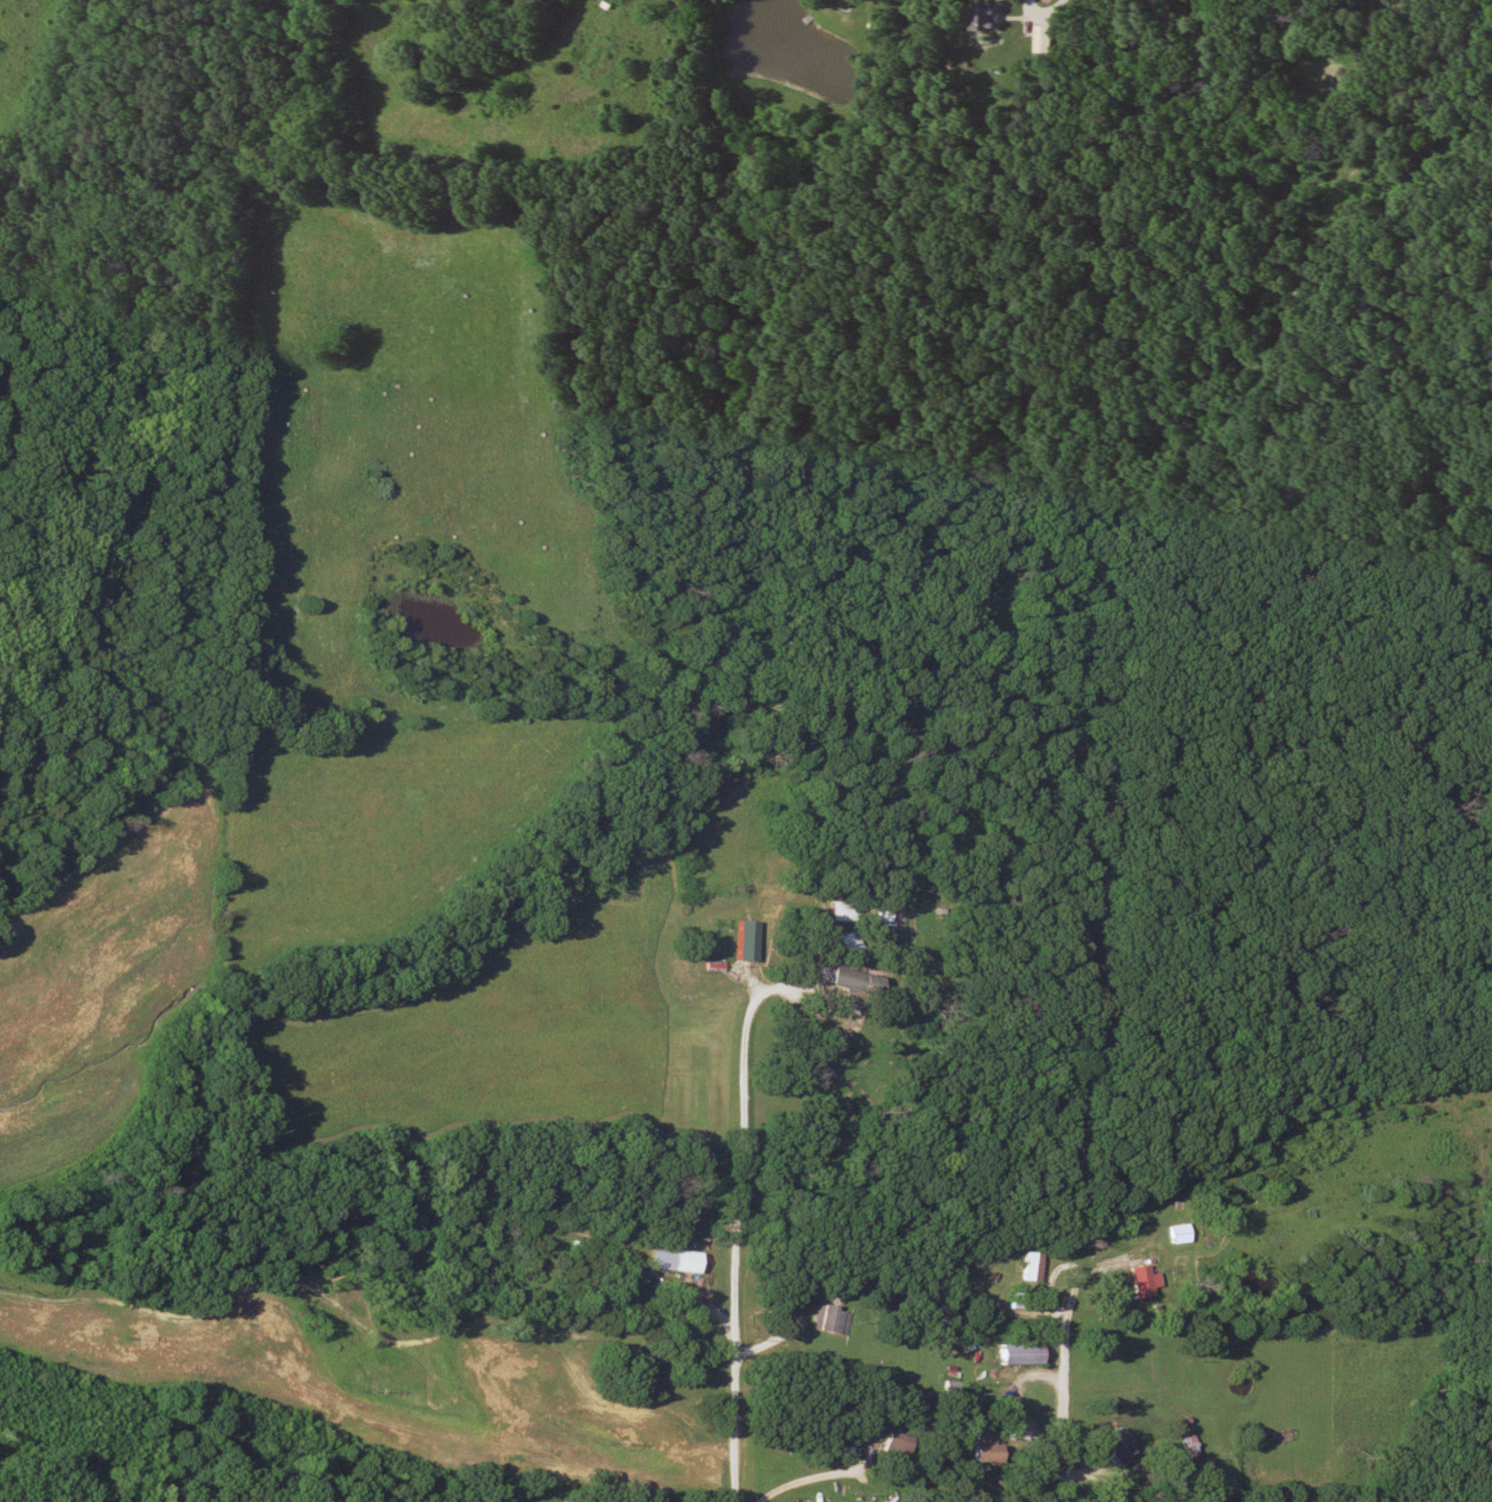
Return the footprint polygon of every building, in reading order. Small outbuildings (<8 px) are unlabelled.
[(969,31),(998,31),(998,6),(969,6),(969,31)] [(1035,51),(1054,51),(1054,24),(1035,24),(1035,51)] [(854,921),(854,902),(827,902),(827,921),(854,921)] [(744,951),(745,923),(713,922),(712,950),(744,951)] [(840,933),(842,959),(859,957),(857,931),(840,933)] [(823,988),(871,997),(875,976),(827,968),(823,988)] [(1187,1242),(1185,1223),(1165,1225),(1167,1244),(1187,1242)] [(695,1273),(696,1252),(650,1248),(648,1270),(695,1273)] [(1144,1273),(1144,1265),(1128,1266),(1129,1297),(1149,1296),(1148,1287),(1157,1286),(1156,1273),(1144,1273)] [(813,1331),(847,1336),(851,1310),(817,1305),(813,1331)] [(995,1344),(995,1365),(1035,1365),(1035,1344),(995,1344)] [(1128,1452),(1115,1426),(1097,1434),(1110,1461),(1128,1452)] [(910,1438),(885,1430),(879,1449),(904,1457),(910,1438)] [(967,1462),(991,1462),(991,1430),(973,1430),(973,1443),(967,1443),(967,1462)] [(1184,1459),(1196,1457),(1191,1435),(1180,1437),(1184,1459)]
